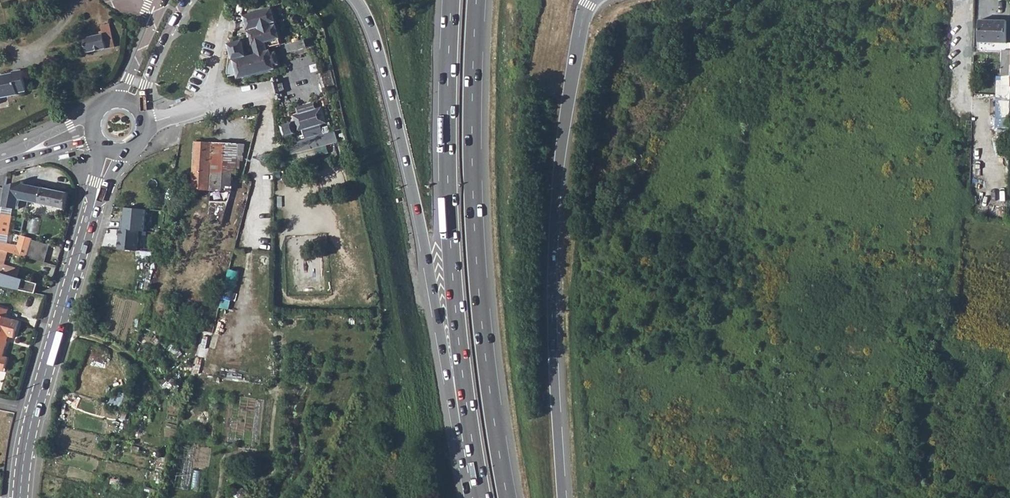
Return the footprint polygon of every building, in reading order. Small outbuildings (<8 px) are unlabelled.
[(979,21),(979,44),(1006,44),(1006,21),(979,21)] [(83,39),(86,54),(115,48),(110,26),(101,28),(102,33),(99,34),(99,36),(83,39)] [(241,36),(231,39),(230,42),(227,59),(226,72),(226,73),(228,77),(228,78),(238,75),(238,79),(273,70),(273,66),(270,56),(269,53),(267,53),(265,49),(279,45),(274,27),(249,34),(255,56),(246,59),(241,36)] [(289,42),(290,50),(309,48),(308,40),(289,42)] [(1009,72),(1009,52),(1002,52),(1002,72),(1009,72)] [(332,70),(319,73),(324,89),(336,86),(332,70)] [(16,94),(16,93),(25,91),(21,71),(12,73),(12,74),(0,76),(0,98),(16,94)] [(998,72),(997,123),(1009,124),(1009,103),(1009,93),(1009,88),(1009,81),(1009,72),(1002,72),(998,72)] [(314,104),(298,109),(300,115),(316,111),(314,104)] [(300,115),(295,117),(299,130),(304,129),(320,124),(325,123),(321,109),(316,111),(300,115)] [(320,124),(304,129),(306,136),(322,133),(320,124)] [(292,125),(283,127),(286,135),(294,133),(292,125)] [(284,142),(286,151),(336,140),(334,130),(322,133),(306,136),(284,142)] [(194,140),(192,186),(210,187),(230,188),(232,178),(234,178),(235,171),(236,170),(238,141),(194,140)] [(22,184),(5,188),(2,208),(18,211),(20,200),(22,185),(22,184)] [(30,186),(22,185),(20,200),(27,202),(30,186)] [(30,186),(27,202),(65,210),(68,194),(30,186)] [(210,187),(208,221),(221,221),(230,188),(210,187)] [(144,229),(146,208),(130,206),(125,206),(124,219),(121,218),(120,227),(139,229),(144,229)] [(0,220),(0,237),(7,238),(11,219),(0,217),(0,220)] [(139,229),(120,227),(118,247),(137,249),(139,229)] [(0,245),(0,250),(9,252),(28,257),(30,251),(45,255),(47,246),(32,242),(32,241),(20,238),(18,248),(0,245)] [(18,278),(20,269),(5,265),(9,252),(0,250),(0,273),(18,278)] [(45,255),(30,251),(28,257),(43,262),(45,255)] [(236,298),(237,270),(229,270),(228,298),(236,298)] [(0,273),(0,287),(36,295),(39,284),(18,278),(0,273)] [(0,309),(0,368),(1,366),(3,365),(3,362),(3,359),(2,357),(2,356),(8,337),(14,339),(18,322),(4,318),(7,310),(0,309)]
